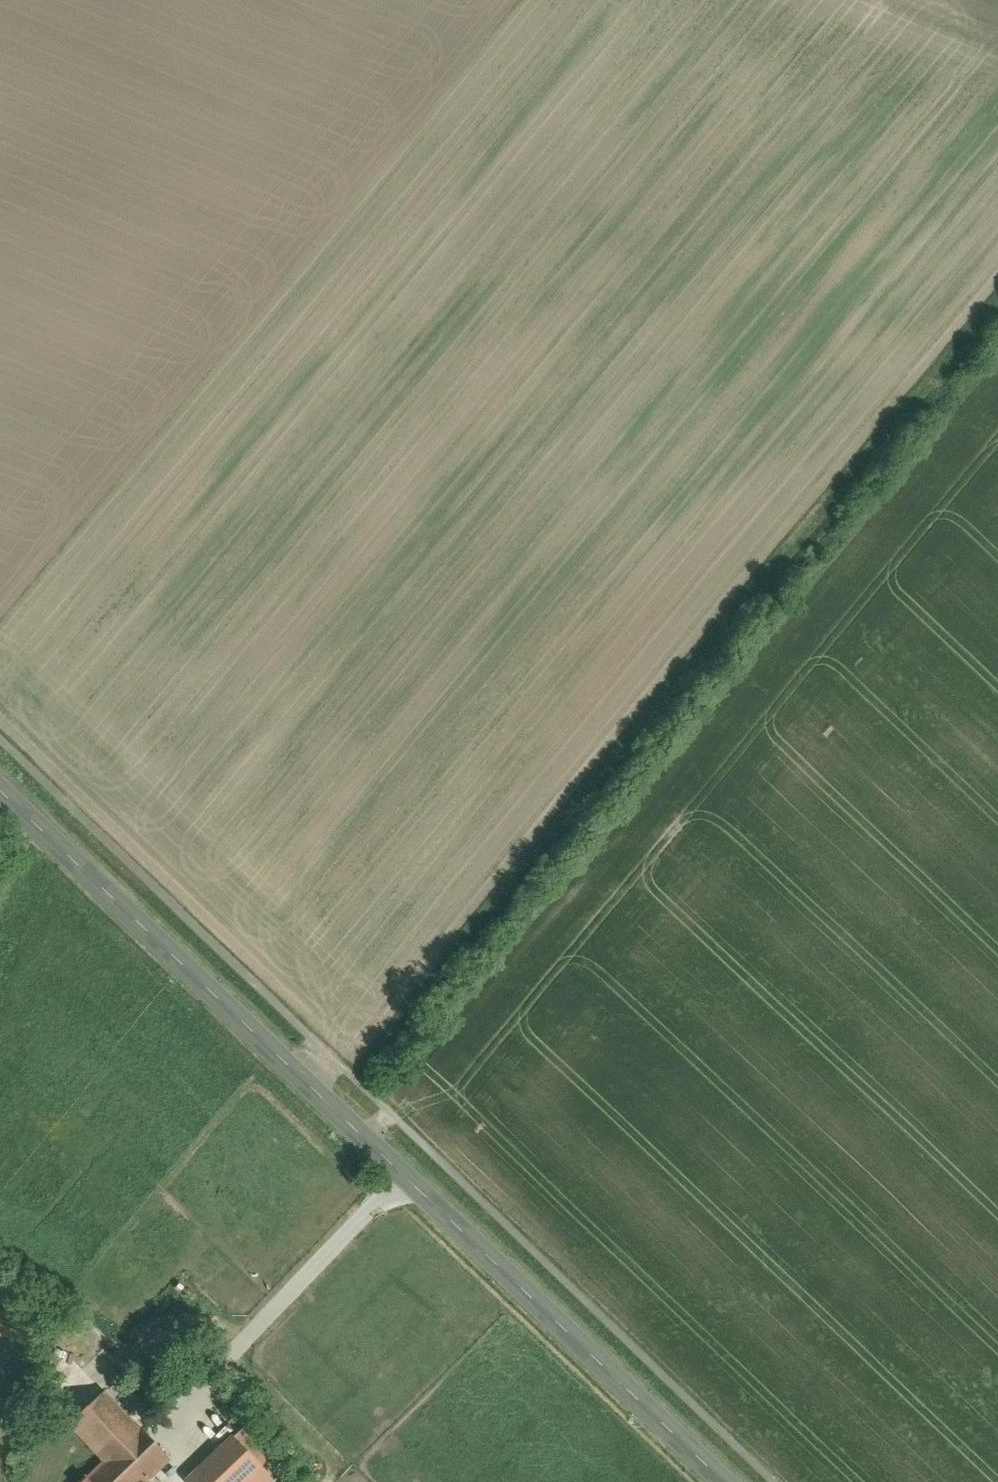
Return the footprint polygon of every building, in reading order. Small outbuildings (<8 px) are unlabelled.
[(170,1465),(106,1399),(69,1436),(103,1470),(90,1481),(153,1481),(170,1465)] [(191,1481),(268,1481),(231,1444),(191,1481)]
